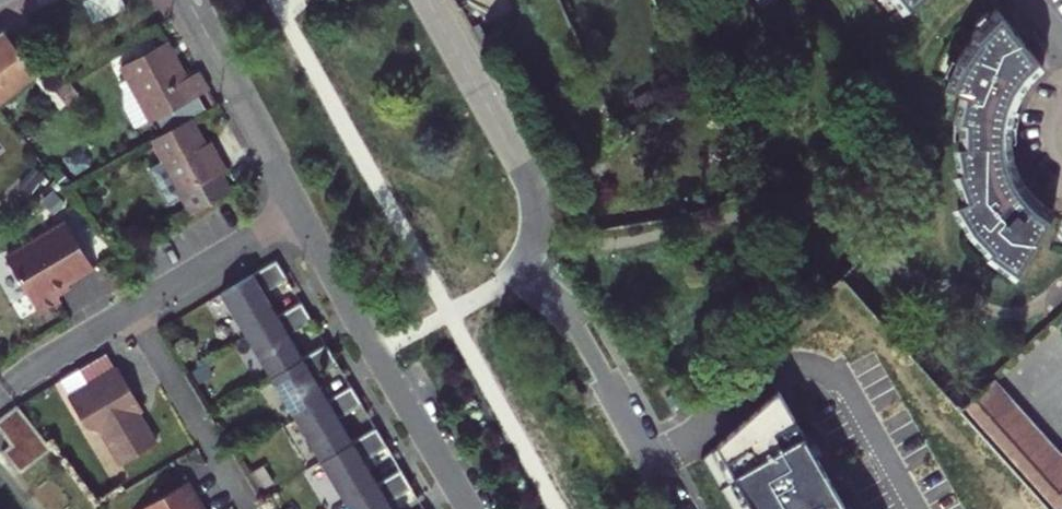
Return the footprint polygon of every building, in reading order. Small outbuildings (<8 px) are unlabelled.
[(90,25),(127,10),(123,0),(80,0),(90,25)] [(954,60),(947,76),(943,87),(958,93),(951,122),(957,124),(955,141),(954,150),(957,172),(953,174),(954,175),(1007,130),(1008,116),(1013,102),(1022,83),(1041,63),(994,9),(987,15),(976,26),(970,33),(971,35),(956,55),(954,60)] [(973,23),(976,26),(987,15),(984,12),(973,23)] [(0,30),(0,96),(34,69),(37,66),(5,26),(0,30)] [(211,83),(199,63),(188,70),(168,35),(123,60),(143,95),(130,102),(142,122),(211,83)] [(947,76),(954,60),(949,59),(943,74),(947,76)] [(37,66),(34,69),(63,104),(70,98),(40,64),(37,66)] [(227,163),(216,143),(212,145),(208,138),(192,112),(154,134),(196,208),(235,186),(223,165),(227,163)] [(964,200),(958,203),(953,206),(969,233),(972,235),(985,246),(990,250),(990,253),(1018,272),(1051,213),(1034,200),(1022,184),(1013,166),(1008,148),(1007,130),(954,175),(958,185),(964,200)] [(212,135),(208,138),(212,145),(216,143),(212,135)] [(952,188),(958,203),(964,200),(958,185),(952,188)] [(67,215),(7,251),(41,307),(62,294),(59,290),(56,285),(82,269),(95,261),(67,215)] [(985,246),(972,235),(969,239),(982,250),(985,246)] [(280,252),(224,285),(249,327),(281,308),(267,285),(291,271),(280,252)] [(56,285),(59,290),(86,274),(82,269),(56,285)] [(281,308),(249,327),(274,369),(306,351),(292,327),(316,313),(305,294),(281,308)] [(306,351),(274,369),(299,411),(330,392),(317,369),(341,355),(330,336),(306,351)] [(121,359),(71,389),(89,419),(104,423),(124,456),(159,435),(141,404),(146,401),(121,359)] [(330,392),(299,411),(324,453),(355,434),(341,411),(366,397),(354,378),(330,392)] [(584,380),(574,385),(584,403),(593,398),(584,380)] [(999,380),(990,389),(1023,425),(1032,417),(999,380)] [(978,424),(998,446),(1023,425),(990,389),(966,410),(972,418),(978,424)] [(765,405),(683,466),(709,508),(828,508),(765,405)] [(16,407),(0,419),(0,436),(9,447),(0,454),(18,477),(51,452),(16,407)] [(1023,425),(1061,467),(1061,450),(1032,417),(1023,425)] [(355,434),(324,453),(348,495),(380,476),(366,453),(391,438),(379,420),(355,434)] [(1023,425),(998,446),(1055,508),(1061,508),(1061,467),(1023,425)] [(348,495),(357,508),(400,508),(391,495),(415,480),(404,462),(380,476),(348,495)] [(139,503),(142,508),(203,508),(199,502),(204,499),(188,474),(139,503)] [(199,502),(203,508),(210,508),(204,499),(199,502)]
